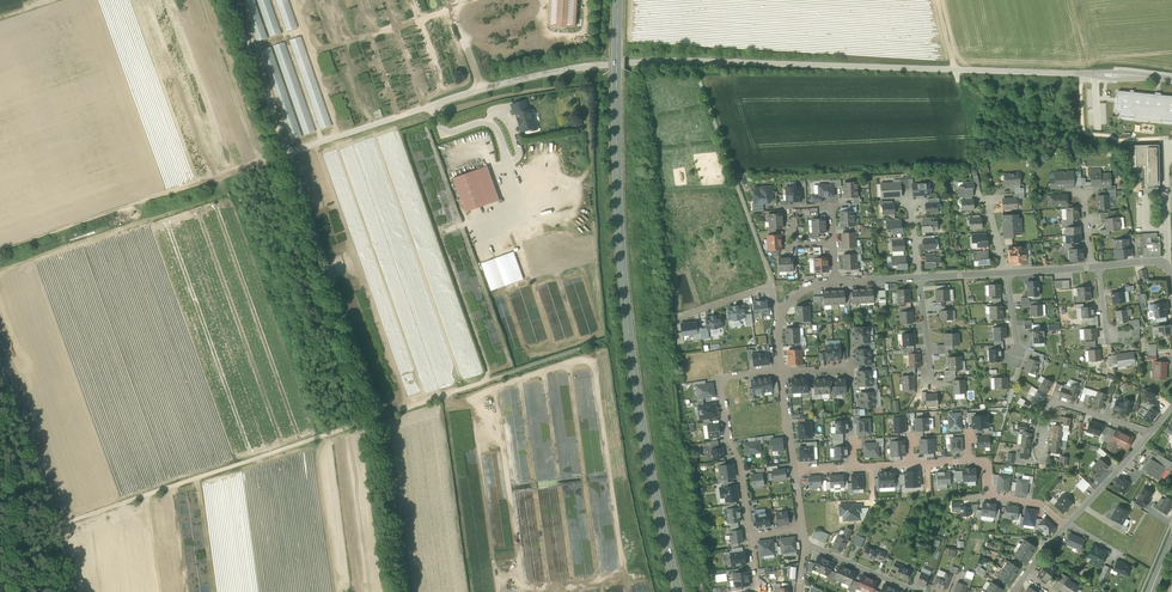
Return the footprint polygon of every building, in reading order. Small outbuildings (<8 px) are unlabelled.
[(266,38),(254,0),(242,0),(255,42),(266,38)] [(269,0),(257,0),(267,37),(279,34),(269,0)] [(287,0),(275,0),(284,32),(296,28),(287,0)] [(575,27),(576,0),(550,0),(549,25),(575,27)] [(330,126),(304,35),(292,39),(318,130),(330,126)] [(313,132),(287,41),(276,44),(302,135),(313,132)] [(290,140),(301,136),(272,46),(261,49),(290,140)] [(1118,91),(1115,112),(1120,112),(1120,116),(1134,118),(1134,117),(1135,114),(1161,116),(1160,120),(1161,120),(1171,122),(1171,96),(1118,91)] [(511,104),(513,109),(527,105),(525,101),(511,104)] [(520,125),(521,132),(533,129),(533,131),(538,129),(536,122),(534,123),(530,109),(528,110),(527,105),(513,109),(514,114),(516,113),(518,118),(519,119),(520,124),(520,125)] [(1147,185),(1159,185),(1158,145),(1134,145),(1135,166),(1145,165),(1147,165),(1147,185)] [(487,166),(476,170),(486,197),(497,193),(487,166)] [(1101,185),(1101,186),(1107,186),(1109,186),(1109,174),(1098,174),(1098,169),(1089,169),(1089,177),(1091,176),(1091,182),(1087,182),(1087,185),(1101,185)] [(485,197),(486,197),(476,170),(453,178),(463,205),(485,197)] [(1073,171),(1056,172),(1056,177),(1050,178),(1050,188),(1064,188),(1064,187),(1064,185),(1074,185),(1073,178),(1073,171)] [(1003,185),(1004,186),(1006,186),(1008,185),(1010,184),(1010,185),(1014,185),(1020,184),(1019,179),(1018,173),(1004,174),(1004,177),(1005,177),(1005,181),(1004,181),(1003,183),(1003,185)] [(901,189),(908,189),(908,179),(900,180),(900,183),(901,189)] [(892,195),(892,197),(901,197),(901,189),(900,183),(893,183),(881,184),(882,196),(889,196),(889,195),(892,195)] [(913,189),(913,195),(919,195),(919,194),(930,194),(930,183),(913,184),(913,189)] [(958,187),(958,193),(973,193),(973,190),(972,190),(972,188),(973,188),(974,188),(974,184),(974,183),(973,183),(964,183),(964,187),(958,187)] [(819,195),(819,197),(822,197),(834,196),(833,187),(833,184),(819,185),(819,195)] [(755,203),(763,203),(769,203),(769,201),(770,199),(772,199),(771,187),(761,187),(761,192),(758,196),(754,196),(755,203)] [(486,197),(485,197),(488,204),(499,200),(497,193),(486,197)] [(1058,205),(1059,207),(1061,206),(1062,205),(1065,205),(1067,205),(1067,195),(1051,196),(1052,206),(1058,205)] [(1098,208),(1098,209),(1109,208),(1109,198),(1109,195),(1105,196),(1097,196),(1098,204),(1097,205),(1097,208),(1098,208)] [(465,212),(488,204),(485,197),(463,205),(465,212)] [(1002,199),(1003,209),(1016,208),(1015,199),(1013,199),(1002,199)] [(961,200),(962,210),(974,209),(973,200),(972,200),(964,200),(961,200)] [(752,203),(753,211),(763,211),(763,203),(755,203),(752,203)] [(925,204),(926,213),(938,213),(937,209),(937,203),(927,204),(925,204)] [(882,205),(883,214),(894,214),(894,204),(893,204),(882,205)] [(1067,219),(1067,220),(1072,220),(1078,219),(1078,208),(1075,208),(1067,208),(1067,209),(1067,219)] [(1004,236),(1005,237),(1012,237),(1013,237),(1013,234),(1018,234),(1018,227),(1021,227),(1020,219),(1018,219),(1018,215),(1003,216),(1004,226),(1005,226),(1006,236),(1004,236)] [(1107,230),(1107,231),(1108,231),(1120,229),(1118,217),(1108,219),(1105,219),(1107,230)] [(969,219),(970,229),(982,228),(981,218),(980,219),(972,219),(969,219)] [(921,226),(922,231),(932,231),(932,227),(938,227),(937,221),(931,221),(922,222),(923,226),(921,226)] [(893,229),(893,233),(903,232),(903,227),(901,227),(900,227),(900,225),(901,225),(901,223),(900,223),(886,224),(887,230),(893,229)] [(1065,228),(1066,235),(1080,234),(1080,227),(1070,227),(1065,227),(1065,228)] [(1081,242),(1080,234),(1066,235),(1066,242),(1071,242),(1081,242)] [(978,243),(978,246),(988,246),(988,241),(987,241),(986,236),(971,237),(972,243),(978,243)] [(923,240),(923,249),(935,249),(934,239),(931,239),(924,240),(923,240)] [(1114,240),(1115,249),(1129,248),(1128,239),(1126,239),(1114,240)] [(892,242),(893,251),(903,250),(904,250),(904,241),(903,241),(892,241),(892,242)] [(1009,248),(1009,256),(1026,255),(1026,248),(1026,247),(1018,248),(1009,248)] [(1131,249),(1129,248),(1115,249),(1115,258),(1126,258),(1126,255),(1131,255),(1131,249)] [(1147,252),(1147,257),(1160,256),(1160,248),(1159,248),(1150,248),(1147,248),(1144,248),(1143,248),(1143,252),(1147,252)] [(1070,260),(1083,260),(1083,249),(1074,249),(1070,250),(1070,260)] [(509,254),(518,281),(524,279),(514,252),(509,254)] [(495,259),(504,286),(518,281),(509,254),(495,259)] [(980,260),(980,263),(990,262),(990,258),(988,258),(988,254),(987,254),(973,255),(973,260),(980,260)] [(1026,262),(1026,255),(1009,256),(1010,264),(1019,263),(1026,263),(1026,262)] [(891,259),(891,256),(887,256),(887,267),(889,267),(889,268),(898,268),(898,265),(891,266),(891,259)] [(925,262),(925,267),(935,266),(935,263),(941,263),(941,257),(935,257),(927,257),(926,257),(926,262),(925,262)] [(495,259),(481,264),(491,291),(504,286),(495,259)] [(898,268),(898,269),(908,268),(907,263),(906,263),(906,259),(891,259),(891,266),(898,265),(898,268)] [(1137,272),(1140,281),(1148,279),(1146,270),(1137,272)] [(1027,281),(1028,296),(1028,295),(1028,294),(1033,294),(1033,296),(1039,295),(1038,281),(1032,281),(1027,281)] [(990,295),(990,296),(1000,295),(1000,289),(999,289),(999,284),(990,285),(990,295)] [(1075,297),(1075,301),(1080,300),(1091,299),(1090,287),(1079,288),(1079,296),(1075,297)] [(517,288),(494,296),(517,360),(565,343),(557,321),(531,330),(517,288)] [(898,293),(899,303),(910,302),(909,289),(898,289),(898,293)] [(937,301),(949,300),(948,295),(947,295),(946,289),(936,290),(936,296),(937,296),(937,301)] [(878,297),(878,298),(885,298),(885,290),(877,291),(878,297)] [(1112,293),(1114,303),(1125,301),(1124,292),(1124,291),(1112,293)] [(767,300),(760,301),(762,316),(768,315),(767,300)] [(760,301),(753,302),(755,317),(762,316),(760,301)] [(1141,302),(1137,303),(1137,305),(1138,305),(1140,310),(1146,308),(1144,302),(1141,302)] [(1154,311),(1155,318),(1166,316),(1167,316),(1166,309),(1168,309),(1167,302),(1152,304),(1153,311),(1154,311)] [(1041,304),(1031,305),(1031,316),(1042,315),(1041,304)] [(1153,311),(1152,304),(1148,305),(1151,323),(1166,321),(1166,316),(1155,318),(1154,311),(1153,311)] [(991,313),(991,319),(1003,318),(1002,305),(1001,305),(993,306),(990,306),(991,313)] [(744,310),(743,306),(728,308),(728,312),(728,316),(729,316),(729,319),(733,319),(733,321),(735,322),(740,321),(741,319),(741,318),(745,317),(744,315),(744,314),(745,314),(744,310)] [(1094,316),(1093,307),(1083,307),(1082,307),(1083,318),(1088,317),(1094,317),(1094,316)] [(1116,310),(1118,322),(1128,321),(1128,316),(1127,309),(1116,310)] [(941,310),(941,320),(952,320),(951,310),(942,310),(941,310)] [(901,311),(901,323),(913,323),(912,311),(911,311),(901,311)] [(751,314),(744,315),(745,317),(746,325),(753,324),(751,314)] [(722,323),(722,319),(721,319),(720,316),(706,318),(707,321),(706,321),(706,325),(707,325),(708,328),(712,328),(712,330),(718,329),(717,327),(722,326),(721,323),(722,323)] [(1088,325),(1090,325),(1098,324),(1097,316),(1094,316),(1094,317),(1088,317),(1088,321),(1088,325)] [(1139,324),(1138,324),(1138,320),(1128,321),(1129,325),(1133,325),(1133,329),(1130,330),(1131,338),(1139,337),(1139,324)] [(697,334),(696,328),(695,321),(689,322),(689,323),(681,324),(682,333),(683,335),(693,334),(697,334)] [(1157,326),(1158,335),(1171,334),(1170,324),(1157,326)] [(697,334),(693,334),(694,339),(702,338),(701,329),(700,327),(696,328),(697,334)] [(855,328),(855,336),(869,335),(869,327),(855,328)] [(995,327),(996,338),(1006,337),(1005,327),(995,327)] [(708,328),(701,329),(702,338),(702,339),(709,338),(708,328)] [(1033,328),(1034,343),(1044,342),(1044,328),(1033,328)] [(1091,328),(1085,329),(1085,333),(1086,339),(1097,338),(1096,328),(1091,328)] [(903,340),(904,345),(913,345),(915,345),(915,339),(914,339),(914,333),(903,334),(903,340)] [(945,339),(945,345),(957,344),(956,339),(959,338),(958,333),(945,334),(945,339)] [(870,342),(869,335),(855,336),(855,343),(864,342),(870,342)] [(937,345),(937,354),(945,353),(945,345),(937,345)] [(990,349),(990,361),(1001,361),(1000,349),(1000,348),(995,349),(990,349)] [(1090,351),(1091,361),(1102,360),(1101,350),(1090,351)] [(753,354),(753,360),(754,366),(770,364),(769,358),(768,352),(753,354)] [(1116,354),(1116,355),(1117,363),(1118,365),(1125,364),(1125,365),(1126,365),(1135,364),(1134,352),(1116,354)] [(909,360),(910,368),(920,367),(919,353),(913,353),(911,353),(911,355),(911,359),(909,360)] [(1044,359),(1043,358),(1032,355),(1031,359),(1039,362),(1042,364),(1042,362),(1043,361),(1044,359)] [(948,357),(949,371),(954,370),(960,370),(960,362),(961,362),(961,361),(961,356),(948,357)] [(1029,371),(1035,373),(1039,362),(1031,359),(1028,358),(1024,370),(1029,371)] [(1153,378),(1163,379),(1164,368),(1166,368),(1167,362),(1154,361),(1154,371),(1153,378)] [(857,371),(858,379),(872,378),(871,371),(865,371),(857,371)] [(905,384),(905,390),(914,389),(913,375),(907,375),(902,375),(903,384),(905,384)] [(764,392),(772,390),(771,381),(770,377),(762,379),(764,392)] [(995,378),(996,389),(1007,388),(1007,377),(995,378)] [(764,393),(764,392),(762,379),(759,379),(759,378),(755,379),(751,380),(753,388),(753,394),(754,394),(764,393)] [(793,392),(801,392),(800,378),(792,378),(792,386),(793,392)] [(836,387),(837,394),(842,394),(846,394),(845,378),(836,378),(836,387)] [(872,385),(872,378),(858,379),(858,386),(866,385),(872,385)] [(1042,383),(1038,390),(1046,394),(1052,382),(1045,378),(1042,383)] [(829,379),(821,379),(822,393),(829,393),(829,387),(829,379)] [(953,380),(954,392),(955,392),(964,392),(965,392),(964,379),(955,380),(953,380)] [(1066,384),(1070,386),(1071,384),(1079,387),(1081,383),(1070,379),(1066,384)] [(1102,391),(1111,393),(1114,384),(1114,383),(1115,382),(1106,379),(1102,391)] [(706,384),(696,385),(696,386),(698,398),(703,398),(714,396),(712,383),(706,384)] [(1054,391),(1061,393),(1062,388),(1063,385),(1056,383),(1054,391)] [(1067,397),(1075,400),(1079,389),(1079,387),(1071,384),(1070,386),(1069,390),(1062,388),(1061,393),(1060,395),(1067,397)] [(1034,397),(1038,390),(1032,386),(1028,393),(1034,397)] [(1039,406),(1046,394),(1038,390),(1034,397),(1031,401),(1039,406)] [(1083,401),(1102,408),(1106,394),(1097,391),(1095,397),(1085,394),(1083,401)] [(925,394),(926,401),(926,405),(938,405),(937,394),(926,394),(925,394)] [(1154,407),(1156,408),(1158,403),(1149,398),(1147,402),(1154,407)] [(1123,402),(1122,403),(1120,411),(1128,414),(1133,401),(1124,399),(1123,402)] [(1020,404),(1027,409),(1030,405),(1023,400),(1020,404)] [(1114,409),(1120,411),(1122,403),(1116,401),(1114,409)] [(1138,414),(1143,418),(1152,407),(1153,408),(1154,407),(1147,402),(1146,403),(1147,403),(1138,414)] [(709,418),(717,417),(715,404),(704,405),(699,406),(700,419),(702,418),(709,418)] [(1158,413),(1153,408),(1152,407),(1143,418),(1150,423),(1158,413)] [(972,422),(973,428),(984,427),(989,427),(988,427),(988,415),(975,416),(975,412),(967,413),(967,417),(967,422),(972,422)] [(960,413),(949,414),(950,430),(961,429),(960,413)] [(906,432),(905,416),(900,416),(900,417),(893,417),(894,433),(902,432),(906,432)] [(916,418),(917,430),(928,430),(928,428),(928,425),(929,425),(928,422),(928,418),(928,417),(916,418)] [(859,419),(857,419),(857,424),(858,434),(871,434),(870,418),(859,419)] [(843,433),(847,433),(847,429),(848,429),(848,424),(848,419),(835,420),(835,427),(835,433),(843,433)] [(812,432),(811,421),(805,422),(798,422),(799,439),(808,438),(808,432),(812,432)] [(1094,433),(1099,435),(1099,433),(1102,426),(1090,422),(1087,431),(1094,433)] [(707,425),(709,438),(720,437),(718,424),(712,424),(707,425)] [(1054,426),(1052,439),(1061,440),(1062,431),(1062,427),(1059,426),(1054,426)] [(1106,435),(1109,428),(1110,427),(1105,426),(1105,427),(1101,434),(1102,434),(1105,435),(1106,435)] [(1115,431),(1109,428),(1106,435),(1104,440),(1108,442),(1109,440),(1110,441),(1111,439),(1115,431)] [(1115,431),(1111,439),(1118,442),(1117,444),(1118,444),(1124,448),(1129,437),(1116,430),(1115,431)] [(1022,434),(1021,444),(1029,445),(1031,432),(1022,431),(1022,434)] [(1070,432),(1068,432),(1062,431),(1061,440),(1066,440),(1067,441),(1068,434),(1069,435),(1070,432)] [(835,433),(832,433),(832,441),(834,441),(834,440),(843,440),(843,433),(835,433)] [(990,446),(989,436),(982,436),(977,437),(978,446),(990,446)] [(953,437),(950,438),(950,444),(951,451),(962,451),(961,437),(953,437)] [(1132,438),(1129,437),(1124,448),(1127,449),(1132,438)] [(778,451),(783,451),(781,438),(771,440),(772,450),(777,449),(778,451)] [(925,439),(920,439),(921,453),(926,453),(933,452),(934,452),(934,439),(933,439),(925,439)] [(1060,449),(1061,440),(1052,439),(1051,452),(1059,453),(1060,449)] [(1114,452),(1118,444),(1117,444),(1118,442),(1111,439),(1110,441),(1107,448),(1114,452)] [(710,442),(711,449),(712,449),(719,448),(718,441),(710,442)] [(755,453),(761,452),(760,444),(759,441),(756,442),(748,443),(744,443),(746,454),(755,453)] [(869,443),(864,443),(864,454),(865,454),(865,457),(870,457),(871,457),(879,456),(878,445),(878,442),(876,442),(873,443),(872,443),(869,443)] [(1028,458),(1029,445),(1021,444),(1019,457),(1028,458)] [(835,447),(834,447),(834,448),(834,456),(835,458),(847,457),(847,454),(848,454),(847,449),(847,446),(843,446),(835,447)] [(713,459),(724,457),(723,447),(719,448),(712,449),(712,453),(711,453),(711,459),(713,459)] [(806,447),(800,448),(800,460),(806,460),(813,459),(812,447),(806,447)] [(1096,450),(1102,456),(1105,453),(1100,448),(1098,448),(1096,450)] [(1159,480),(1165,468),(1169,470),(1171,465),(1171,462),(1158,454),(1156,457),(1150,453),(1144,465),(1141,463),(1138,470),(1137,471),(1142,473),(1146,476),(1147,474),(1159,480)] [(1092,468),(1100,475),(1104,470),(1108,466),(1100,459),(1096,464),(1092,468)] [(727,478),(734,478),(735,476),(733,464),(726,465),(719,466),(719,467),(721,478),(721,479),(727,478)] [(774,480),(787,479),(785,468),(778,469),(772,470),(774,480)] [(966,469),(962,469),(962,471),(963,481),(976,480),(975,468),(971,469),(971,468),(966,468),(966,469)] [(895,477),(894,472),(889,472),(889,471),(884,472),(878,473),(878,478),(879,485),(879,487),(895,486),(895,477)] [(905,471),(905,474),(906,484),(906,487),(920,486),(920,475),(918,475),(918,471),(905,471)] [(936,481),(937,485),(947,484),(950,484),(950,478),(949,471),(940,472),(936,472),(936,481)] [(1136,483),(1139,476),(1133,472),(1130,471),(1127,477),(1126,477),(1132,480),(1136,483)] [(751,475),(753,487),(764,485),(762,474),(751,475)] [(853,489),(863,488),(862,474),(852,474),(852,483),(852,489),(853,489)] [(830,481),(830,487),(834,487),(834,489),(840,489),(840,487),(844,487),(843,480),(843,475),(829,475),(830,481)] [(1010,477),(999,475),(997,485),(996,490),(1008,492),(1010,477)] [(820,476),(809,477),(809,486),(821,486),(820,476)] [(1120,489),(1125,492),(1132,480),(1126,477),(1127,477),(1124,476),(1122,480),(1118,478),(1113,487),(1119,491),(1120,489)] [(1022,479),(1017,478),(1017,482),(1015,491),(1015,493),(1026,495),(1028,483),(1029,480),(1022,479)] [(1090,484),(1083,478),(1077,485),(1083,491),(1090,484)] [(736,500),(738,500),(736,485),(734,486),(723,487),(720,488),(721,497),(725,497),(726,502),(729,501),(736,500)] [(1142,506),(1144,507),(1152,493),(1144,488),(1136,502),(1136,503),(1142,506)] [(1064,495),(1062,497),(1061,496),(1059,498),(1060,499),(1058,501),(1054,505),(1063,513),(1068,507),(1072,503),(1064,495)] [(1164,500),(1161,498),(1157,505),(1160,507),(1159,510),(1167,514),(1171,505),(1171,500),(1166,496),(1164,500)] [(1054,505),(1058,501),(1054,497),(1050,501),(1054,505)] [(1131,504),(1140,509),(1142,506),(1136,503),(1136,502),(1133,500),(1131,504)] [(960,502),(951,502),(952,512),(960,511),(960,507),(961,506),(960,502)] [(996,504),(983,502),(982,510),(981,515),(994,516),(994,517),(995,508),(996,504)] [(850,504),(839,505),(839,510),(843,510),(844,520),(859,519),(860,518),(860,512),(861,512),(861,508),(861,505),(850,505),(850,504)] [(961,506),(960,507),(960,511),(961,516),(970,515),(970,512),(970,506),(969,506),(966,506),(961,506)] [(1006,509),(1005,513),(1005,517),(1009,517),(1009,518),(1012,519),(1013,518),(1017,518),(1017,513),(1018,507),(1006,506),(1006,509)] [(1120,523),(1123,517),(1125,518),(1128,512),(1117,506),(1111,518),(1114,520),(1120,523)] [(740,512),(739,507),(729,508),(726,509),(728,523),(730,523),(738,522),(740,522),(740,517),(739,516),(738,516),(737,513),(740,512)] [(868,508),(861,508),(861,512),(860,512),(860,518),(864,518),(868,508)] [(1037,510),(1025,508),(1024,517),(1023,524),(1028,525),(1029,525),(1034,525),(1035,518),(1037,510)] [(782,524),(789,523),(787,511),(784,512),(784,511),(780,512),(776,513),(777,521),(778,523),(782,523),(782,524)] [(770,521),(769,512),(755,514),(756,521),(756,528),(762,527),(765,527),(771,526),(770,521)] [(1048,534),(1049,534),(1055,527),(1045,517),(1043,520),(1039,519),(1038,528),(1043,529),(1048,534)] [(1112,525),(1125,532),(1128,527),(1124,525),(1120,523),(1114,520),(1112,525)] [(833,547),(842,551),(845,543),(847,543),(848,540),(847,540),(851,530),(846,528),(845,531),(842,537),(838,536),(837,536),(833,547)] [(743,542),(742,538),(742,534),(741,530),(739,530),(731,531),(732,535),(730,535),(730,538),(730,539),(732,539),(733,543),(738,542),(743,542)] [(812,538),(818,540),(822,531),(814,532),(812,538)] [(829,534),(822,531),(818,540),(825,543),(829,534)] [(1066,544),(1079,550),(1084,539),(1071,533),(1066,544)] [(853,543),(861,547),(865,538),(856,535),(853,543)] [(781,546),(782,553),(796,551),(796,549),(795,542),(795,536),(780,538),(781,546)] [(762,552),(763,555),(773,554),(774,554),(773,543),(773,539),(768,540),(768,541),(764,541),(758,541),(759,553),(762,552)] [(1021,544),(1019,548),(1029,555),(1035,547),(1024,540),(1021,544)] [(1090,564),(1100,568),(1107,553),(1092,546),(1088,555),(1093,557),(1090,564)] [(877,550),(876,552),(866,547),(862,556),(873,561),(874,557),(882,560),(885,554),(877,550)] [(1024,563),(1029,555),(1019,548),(1016,552),(1014,556),(1024,563)] [(956,550),(949,549),(947,556),(955,557),(956,550)] [(743,552),(732,553),(730,554),(732,566),(746,564),(745,560),(745,556),(744,552),(743,552)] [(813,569),(820,572),(826,559),(818,556),(815,563),(812,569),(813,569)] [(833,562),(826,559),(820,572),(827,575),(828,575),(830,570),(833,562)] [(1117,572),(1125,575),(1129,567),(1121,563),(1122,562),(1117,560),(1113,569),(1118,571),(1117,572)] [(1008,561),(1003,569),(1014,576),(1019,567),(1008,561)] [(892,568),(897,570),(899,565),(900,566),(900,564),(895,562),(892,568)] [(1037,575),(1042,579),(1050,567),(1048,566),(1045,564),(1046,563),(1046,562),(1037,575)] [(834,578),(842,582),(848,568),(840,565),(837,573),(834,578)] [(895,575),(907,580),(911,570),(900,566),(899,565),(897,570),(895,575)] [(983,574),(986,570),(978,565),(976,569),(977,569),(983,574)] [(949,572),(956,574),(958,568),(951,566),(949,572)] [(1052,568),(1050,567),(1042,579),(1047,582),(1056,569),(1055,569),(1054,570),(1052,568)] [(855,572),(848,568),(842,582),(849,585),(850,585),(852,580),(855,572)] [(1008,584),(1014,576),(1003,569),(997,577),(1008,584)] [(964,577),(972,580),(974,573),(966,570),(964,577)] [(733,580),(749,578),(748,573),(748,574),(747,571),(739,572),(733,573),(733,574),(733,580)] [(916,582),(924,586),(929,575),(921,571),(920,573),(916,582)] [(1058,580),(1064,584),(1067,579),(1069,581),(1070,579),(1062,573),(1058,580)] [(856,588),(864,591),(870,578),(862,575),(858,582),(856,588)] [(944,590),(948,581),(943,579),(937,576),(933,585),(944,590)] [(966,585),(970,586),(972,580),(964,577),(962,584),(966,585)] [(749,578),(733,580),(734,586),(734,587),(741,586),(749,585),(749,582),(749,578)] [(864,591),(866,591),(872,591),(873,589),(877,581),(870,578),(864,591)] [(1077,588),(1078,587),(1069,581),(1067,579),(1064,584),(1060,589),(1064,591),(1075,591),(1077,588)] [(982,588),(986,590),(990,583),(987,581),(982,588)] [(966,585),(962,584),(957,582),(954,591),(964,591),(966,585)] [(986,590),(989,591),(1000,591),(1002,589),(991,582),(990,583),(986,590)]
